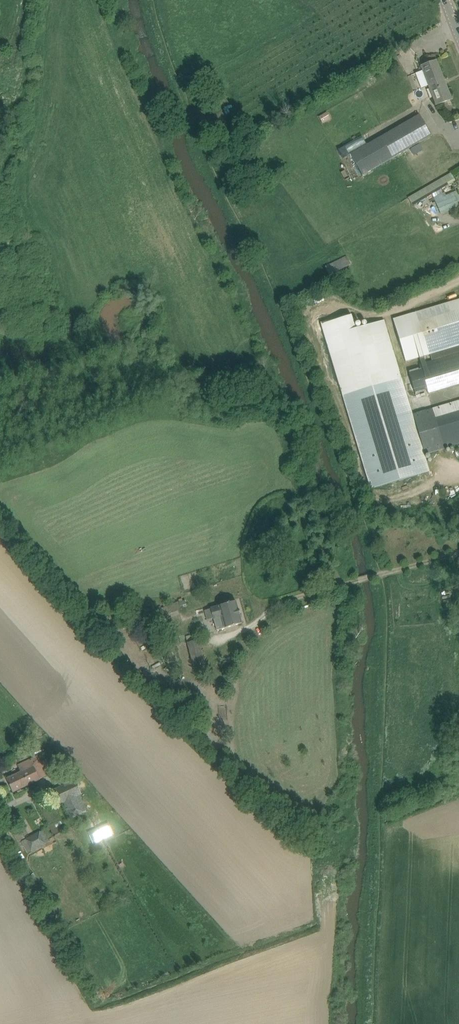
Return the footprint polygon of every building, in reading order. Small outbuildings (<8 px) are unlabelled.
[(444,81),(436,61),(421,67),(436,105),(451,99),(448,92),(443,81),(444,81)] [(228,104),(225,98),(219,102),(223,107),(228,104)] [(330,120),(326,113),(319,117),(323,124),(330,120)] [(350,155),(362,176),(432,136),(419,115),(350,155)] [(366,145),(363,138),(343,148),(346,155),(366,145)] [(413,205),(432,194),(433,197),(436,196),(434,193),(455,181),(451,173),(408,197),(413,205)] [(436,196),(433,197),(441,214),(458,206),(457,202),(453,192),(446,195),(445,192),(436,196)] [(329,276),(351,265),(347,256),(324,267),(329,276)] [(458,346),(458,299),(415,312),(416,313),(394,320),(406,362),(428,355),(458,346)] [(342,394),(401,376),(384,321),(356,329),(351,314),(321,323),(342,394)] [(408,369),(414,388),(426,385),(428,394),(458,385),(458,354),(408,369)] [(370,489),(429,472),(424,455),(445,449),(433,409),(412,415),(401,376),(342,394),(370,489)] [(433,409),(445,449),(458,445),(458,401),(433,409)] [(112,611),(121,603),(116,597),(115,596),(114,598),(106,604),(112,611)] [(183,612),(182,608),(188,606),(185,599),(147,614),(151,623),(162,619),(162,620),(183,612)] [(225,628),(242,623),(236,601),(210,608),(213,619),(214,619),(217,630),(225,628)] [(446,613),(447,620),(458,619),(457,612),(454,613),(454,612),(446,613)] [(194,664),(204,661),(198,640),(188,643),(194,664)] [(47,759),(41,762),(38,756),(18,765),(21,772),(7,779),(13,792),(53,773),(47,759)] [(76,797),(81,794),(75,780),(53,790),(60,804),(63,803),(70,819),(84,813),(76,797)] [(13,830),(19,841),(25,837),(19,826),(13,830)] [(36,834),(33,836),(29,838),(23,841),(27,849),(29,853),(49,841),(43,830),(36,834)]
